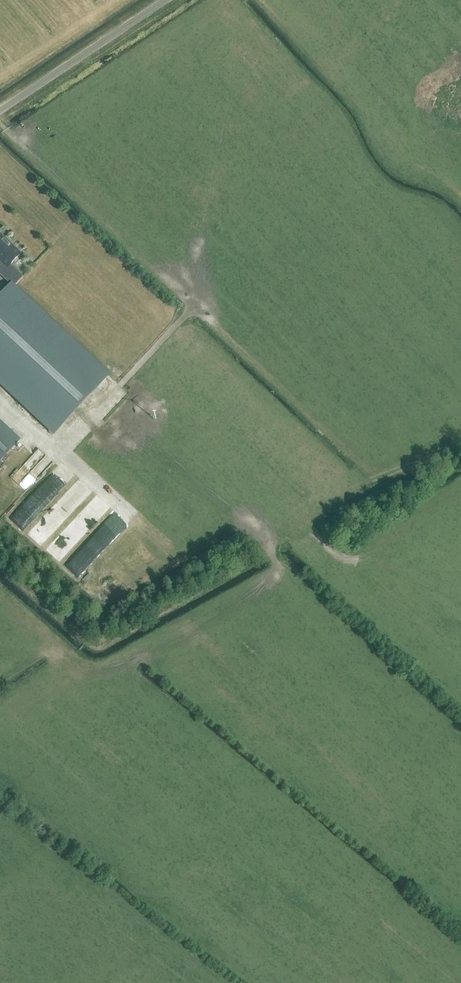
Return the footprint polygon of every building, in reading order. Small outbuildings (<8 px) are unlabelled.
[(10,284),(13,287),(23,276),(10,265),(20,254),(0,235),(0,261),(7,268),(0,275),(10,284)] [(13,287),(10,284),(0,295),(0,383),(54,433),(108,375),(13,287)] [(19,441),(0,424),(0,461),(19,441)] [(24,531),(54,499),(40,487),(11,519),(24,531)]
